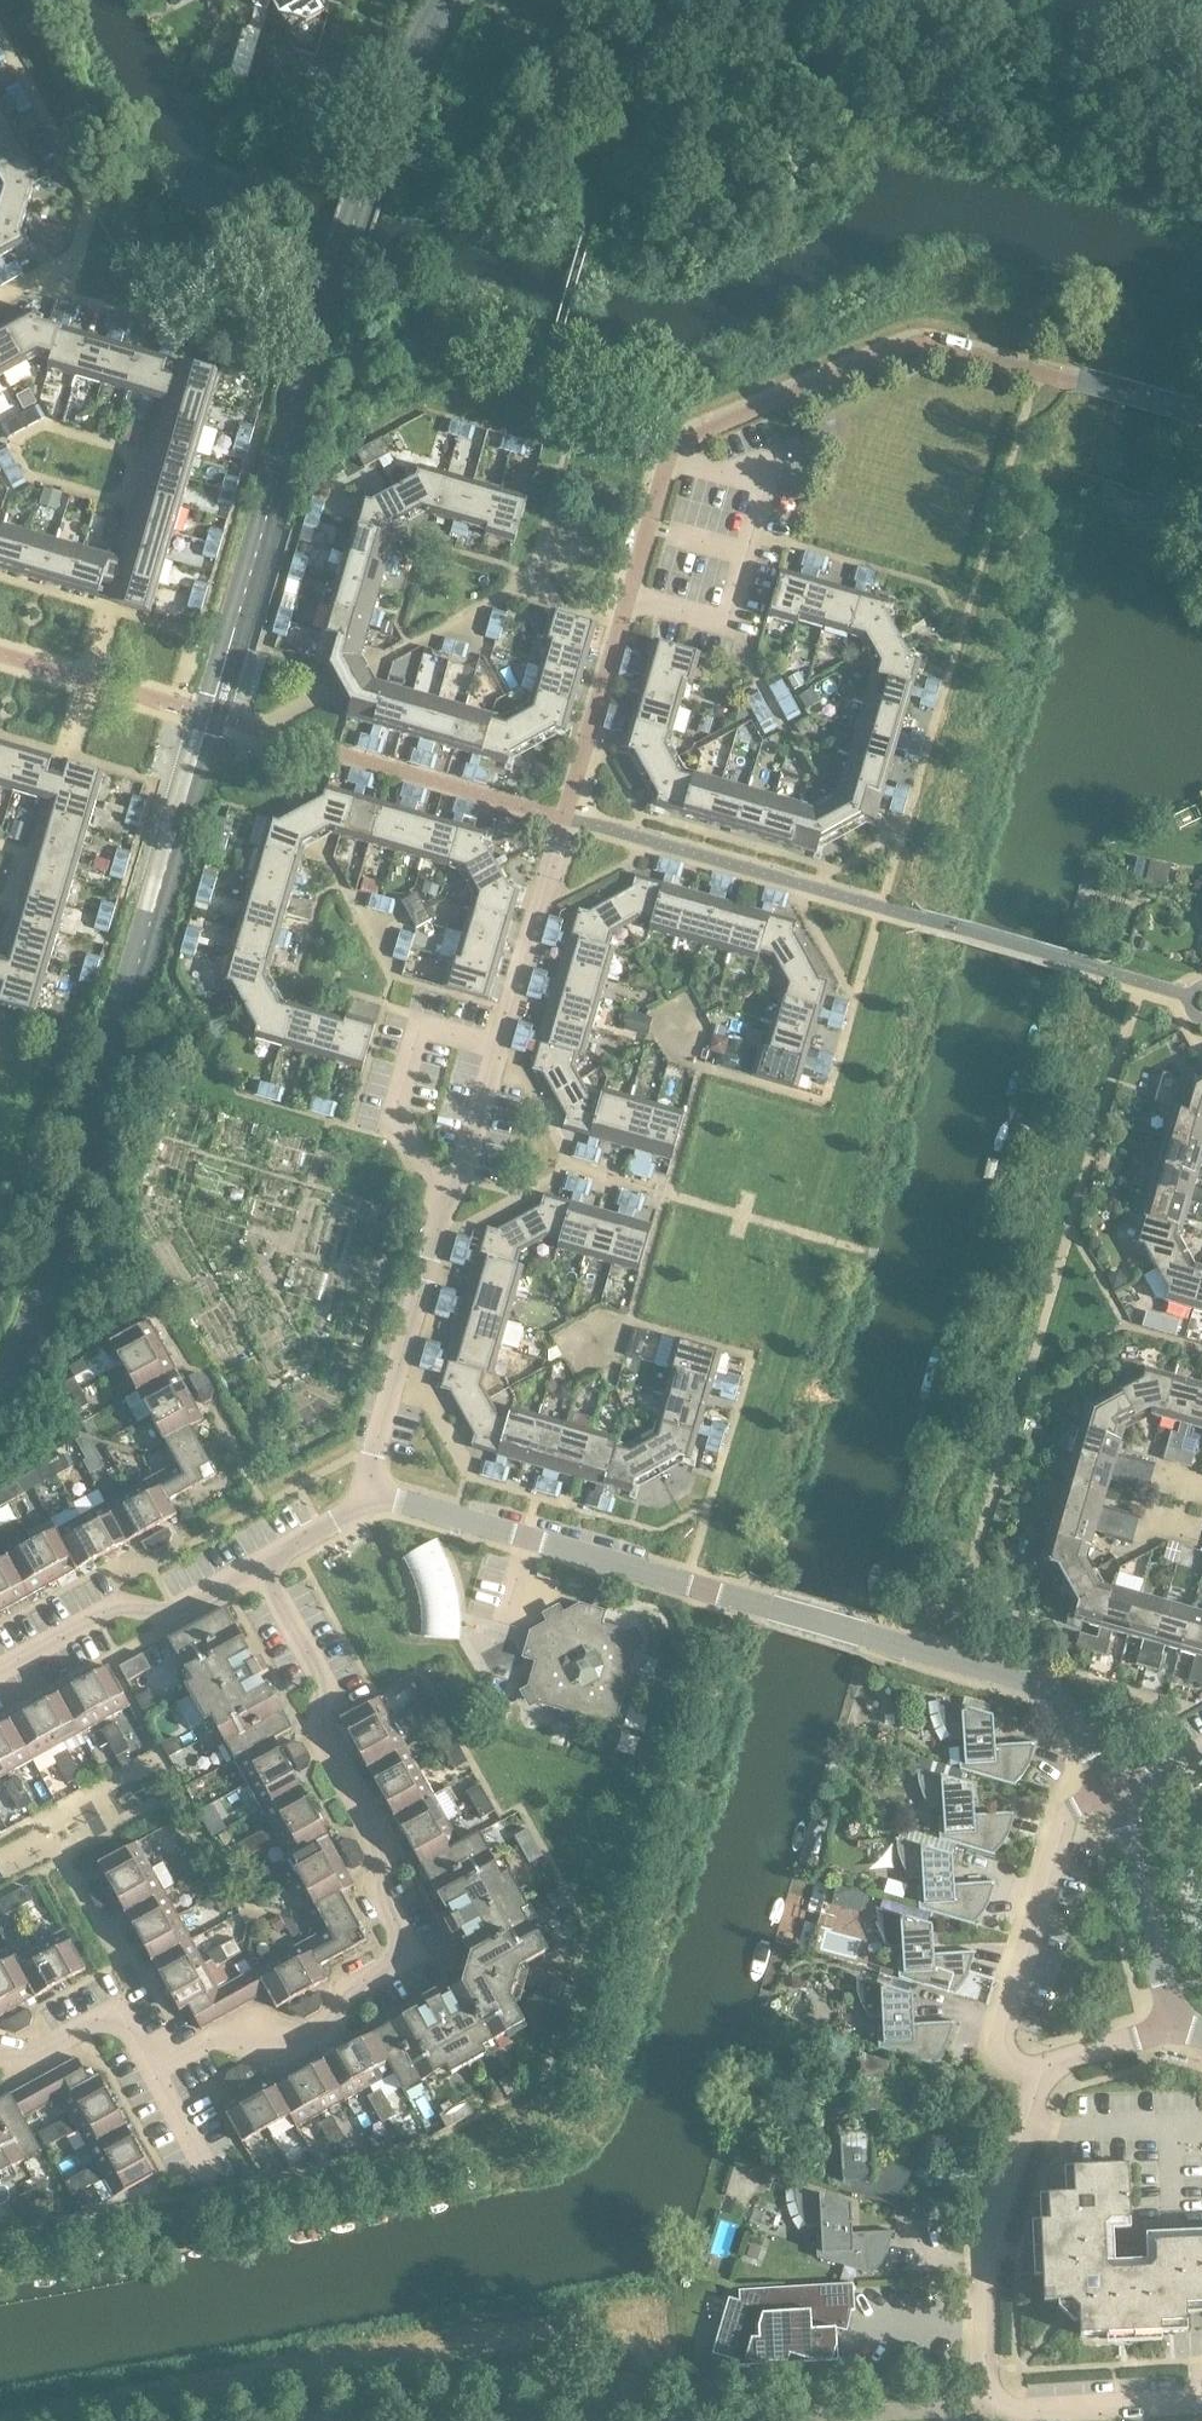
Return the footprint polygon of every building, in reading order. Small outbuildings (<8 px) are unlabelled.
[(255,8),(256,8),(268,12),(272,0),(250,0),(255,8)] [(324,12),(327,1),(324,0),(272,0),(268,12),(280,15),(297,45),(313,50),(324,14),(325,14),(324,12)] [(376,47),(371,56),(381,61),(386,53),(376,47)] [(245,48),(241,64),(252,67),(257,52),(245,48)] [(252,67),(250,74),(261,77),(268,55),(257,52),(252,67)] [(18,83),(5,90),(8,95),(0,100),(0,109),(25,95),(18,83)] [(25,95),(0,109),(0,140),(16,131),(7,114),(16,109),(19,115),(32,108),(25,95)] [(45,131),(31,138),(34,143),(25,148),(16,131),(0,140),(0,174),(30,157),(39,152),(52,144),(45,131)] [(59,156),(52,144),(39,152),(45,163),(59,156)] [(30,157),(0,174),(0,178),(5,187),(0,203),(26,211),(33,186),(42,181),(45,186),(51,183),(44,171),(39,173),(30,157)] [(0,203),(0,204),(0,255),(1,258),(16,249),(19,254),(32,247),(29,242),(24,244),(19,235),(26,211),(0,203)] [(13,280),(7,268),(1,258),(0,255),(0,287),(13,280)] [(18,262),(7,268),(13,280),(25,274),(18,262)] [(68,303),(54,300),(50,314),(64,317),(68,303)] [(81,307),(68,303),(64,317),(60,328),(53,354),(49,368),(76,376),(88,336),(69,330),(72,320),(78,321),(81,307)] [(23,315),(7,324),(25,357),(38,350),(53,354),(60,328),(37,321),(32,312),(37,309),(34,304),(21,311),(23,315)] [(121,319),(107,315),(104,329),(110,331),(107,341),(88,336),(76,376),(102,383),(121,319)] [(134,323),(121,319),(102,383),(128,391),(140,351),(122,346),(125,335),(130,337),(134,323)] [(2,376),(28,362),(25,357),(7,324),(0,328),(0,373),(2,376)] [(174,335),(159,330),(156,344),(162,346),(158,357),(140,351),(128,391),(168,403),(164,415),(205,426),(220,374),(192,365),(179,362),(178,363),(167,360),(170,348),(174,335)] [(187,338),(174,335),(170,348),(183,352),(187,338)] [(28,391),(16,397),(23,410),(35,403),(28,391)] [(45,418),(38,406),(20,416),(27,428),(45,418)] [(164,414),(156,441),(197,453),(205,426),(164,415),(164,414)] [(20,416),(1,426),(8,439),(27,428),(20,416)] [(462,423),(448,419),(444,433),(458,437),(462,423)] [(241,423),(237,437),(251,441),(255,427),(241,423)] [(476,427),(462,423),(458,437),(471,441),(476,427)] [(515,439),(501,435),(497,448),(511,452),(515,439)] [(251,441),(237,437),(233,451),(247,455),(251,441)] [(391,453),(383,438),(356,453),(365,468),(391,453)] [(529,442),(515,439),(511,452),(525,456),(529,442)] [(197,453),(156,441),(148,468),(189,480),(197,453)] [(0,449),(0,461),(5,470),(17,464),(6,446),(0,449)] [(15,489),(27,483),(17,464),(5,470),(15,489)] [(189,480),(148,468),(140,495),(181,507),(189,480)] [(416,478),(394,490),(408,515),(422,507),(427,508),(425,513),(435,516),(447,475),(419,468),(416,478)] [(473,483),(447,475),(435,516),(454,522),(451,532),(459,535),(473,483)] [(226,477),(222,490),(235,494),(239,480),(226,477)] [(498,490),(473,483),(459,535),(466,537),(470,526),(487,531),(498,490)] [(46,490),(41,506),(57,511),(62,495),(46,490)] [(235,494),(222,490),(218,504),(231,507),(235,494)] [(408,515),(394,490),(372,502),(362,500),(354,527),(394,539),(397,529),(393,527),(394,522),(408,515)] [(527,498),(498,490),(487,531),(486,536),(514,544),(527,498)] [(181,507),(140,495),(133,522),(174,534),(181,507)] [(325,504),(311,500),(307,514),(321,518),(325,504)] [(321,518),(307,514),(305,520),(303,527),(317,532),(321,518)] [(174,534),(133,522),(125,548),(126,549),(166,561),(174,534)] [(18,574),(30,533),(4,525),(0,537),(0,569),(18,574)] [(394,539),(354,527),(346,553),(398,568),(400,560),(389,557),(394,539)] [(210,529),(206,543),(220,547),(224,533),(210,529)] [(57,541),(30,533),(18,574),(45,582),(57,541)] [(84,549),(57,541),(45,582),(72,590),(84,549)] [(220,547),(206,543),(202,557),(216,560),(220,547)] [(166,561),(126,549),(122,561),(114,558),(84,549),(72,590),(98,598),(99,597),(102,598),(110,600),(110,601),(150,613),(166,561)] [(802,551),(800,558),(798,566),(803,568),(800,578),(781,572),(768,617),(797,626),(798,621),(816,555),(802,551)] [(310,557),(296,553),(292,566),(306,571),(310,557)] [(398,568),(346,553),(338,579),(380,591),(385,573),(396,575),(398,568)] [(830,559),(816,555),(798,621),(823,629),(835,588),(816,582),(819,572),(825,574),(830,559)] [(306,571),(292,566),(288,580),(302,584),(306,571)] [(865,585),(869,571),(855,567),(850,581),(856,583),(853,593),(835,588),(823,629),(850,636),(852,631),(862,595),(865,585)] [(869,571),(865,585),(877,589),(882,574),(869,571)] [(380,591),(338,579),(331,606),(383,621),(385,613),(374,610),(380,591)] [(195,582),(191,595),(205,599),(209,585),(195,582)] [(205,599),(191,595),(187,609),(201,613),(205,599)] [(880,600),(862,595),(852,631),(866,635),(874,650),(898,636),(889,620),(894,617),(892,612),(895,600),(881,596),(880,600)] [(294,610),(280,606),(276,619),(291,623),(294,610)] [(383,621),(331,606),(323,633),(364,645),(370,625),(381,628),(383,621)] [(493,610),(489,623),(503,627),(507,614),(493,610)] [(597,625),(552,611),(543,640),(548,642),(589,654),(597,625)] [(291,623),(276,619),(273,633),(287,637),(291,623)] [(383,621),(380,632),(390,635),(393,624),(383,621)] [(503,627),(489,623),(485,637),(499,641),(503,627)] [(364,645),(323,633),(315,660),(325,663),(329,669),(338,686),(350,708),(347,718),(374,726),(386,685),(376,683),(369,669),(361,655),(364,645)] [(907,654),(898,636),(874,650),(881,664),(877,677),(913,688),(919,671),(923,672),(927,658),(915,655),(913,651),(907,654)] [(438,652),(452,655),(456,642),(442,638),(438,652)] [(701,655),(655,641),(649,661),(639,658),(640,653),(627,648),(623,662),(687,682),(692,684),(701,655)] [(470,645),(456,642),(452,655),(466,659),(470,645)] [(589,654),(548,642),(540,668),(581,680),(589,654)] [(687,682),(623,662),(619,676),(632,680),(634,674),(644,677),(639,696),(680,708),(687,682)] [(581,680),(540,668),(533,694),(538,696),(574,706),(581,680)] [(799,673),(788,678),(794,689),(805,683),(799,673)] [(938,695),(924,691),(913,688),(877,677),(873,676),(864,704),(905,716),(911,697),(921,700),(919,706),(934,709),(938,695)] [(801,715),(780,678),(768,685),(788,722),(801,715)] [(927,679),(924,691),(938,695),(942,682),(927,679)] [(413,693),(386,685),(374,726),(371,737),(367,750),(386,756),(390,742),(380,739),(383,729),(401,734),(413,693)] [(812,689),(799,697),(807,710),(820,702),(812,689)] [(778,727),(757,690),(744,697),(765,734),(778,727)] [(439,701),(413,693),(401,734),(420,740),(417,750),(411,748),(407,762),(421,766),(439,701)] [(574,706),(538,696),(534,710),(520,718),(536,748),(558,736),(570,740),(571,734),(567,733),(574,706)] [(680,708),(639,696),(633,714),(623,711),(625,705),(611,701),(607,716),(621,720),(631,723),(667,734),(672,735),(680,708)] [(466,708),(439,701),(421,766),(434,770),(438,756),(432,754),(435,744),(454,749),(466,708)] [(905,716),(864,704),(857,729),(923,748),(927,735),(912,731),(910,737),(900,734),(905,716)] [(493,716),(466,708),(454,749),(473,755),(470,765),(464,764),(459,777),(474,782),(478,768),(481,758),(492,721),(493,716)] [(743,708),(731,715),(736,724),(748,718),(743,708)] [(621,720),(607,716),(603,728),(617,733),(621,720)] [(813,726),(808,717),(795,724),(800,733),(813,726)] [(536,748),(520,718),(505,725),(492,721),(481,758),(508,765),(506,770),(511,771),(515,759),(536,748)] [(667,734),(631,723),(627,736),(624,749),(625,749),(640,779),(671,761),(663,747),(667,734)] [(923,748),(857,729),(849,756),(890,768),(895,750),(906,753),(904,758),(919,762),(923,748)] [(358,733),(354,747),(367,750),(371,737),(358,733)] [(0,743),(0,787),(13,791),(25,750),(0,743)] [(52,758),(25,750),(13,791),(46,800),(52,802),(49,814),(57,816),(89,825),(105,773),(64,761),(63,763),(57,761),(52,759),(52,758)] [(893,798),(907,802),(911,788),(897,784),(895,790),(885,787),(890,768),(849,756),(841,784),(846,785),(883,795),(893,798)] [(679,776),(671,761),(640,779),(656,808),(682,815),(692,779),(679,776)] [(361,771),(348,767),(344,781),(357,785),(361,771)] [(491,772),(478,768),(474,782),(487,785),(491,772)] [(376,775),(361,771),(357,785),(354,796),(342,837),(369,845),(381,804),(362,798),(364,792),(366,787),(371,789),(376,775)] [(694,775),(692,779),(682,815),(709,823),(720,782),(694,775)] [(748,790),(720,782),(709,823),(736,831),(748,790)] [(414,787),(401,783),(397,797),(403,799),(400,809),(381,804),(369,845),(395,852),(414,787)] [(883,795),(846,785),(842,799),(828,807),(846,837),(874,822),(875,822),(877,813),(883,795)] [(429,791),(414,787),(395,852),(422,860),(434,819),(415,814),(418,803),(424,805),(429,791)] [(354,796),(327,788),(324,798),(318,802),(301,811),(279,823),(269,820),(261,847),(302,859),(305,849),(319,841),(333,834),(342,837),(354,796)] [(775,798),(748,790),(736,831),(763,838),(775,798)] [(133,796),(129,810),(143,815),(147,800),(133,796)] [(468,802),(453,798),(450,812),(455,814),(452,825),(434,819),(422,860),(450,868),(451,863),(461,827),(464,816),(468,802)] [(802,806),(775,798),(763,838),(790,846),(801,810),(802,806)] [(907,802),(893,798),(889,811),(903,815),(907,802)] [(481,806),(468,802),(464,816),(477,820),(481,806)] [(846,837),(828,807),(814,814),(801,810),(790,846),(816,854),(817,853),(846,837)] [(143,815),(129,810),(125,825),(139,828),(143,815)] [(57,816),(49,814),(41,840),(82,852),(89,825),(57,816)] [(15,820),(9,839),(21,843),(26,824),(15,820)] [(232,824),(219,820),(215,834),(228,838),(232,824)] [(487,835),(461,827),(451,863),(465,867),(473,881),(497,868),(485,845),(487,835)] [(228,838),(215,834),(211,848),(224,852),(228,838)] [(82,852),(41,840),(33,867),(74,879),(82,852)] [(302,859),(261,847),(253,874),(306,889),(308,881),(297,878),(302,859)] [(117,850),(113,864),(128,866),(132,853),(117,850)] [(97,857),(94,867),(107,871),(110,860),(97,857)] [(653,871),(665,874),(669,860),(657,857),(653,871)] [(669,860),(665,874),(662,884),(651,920),(649,930),(676,938),(690,892),(671,887),(674,877),(680,878),(684,865),(669,860)] [(128,866),(113,864),(110,878),(124,880),(128,866)] [(74,879),(33,867),(25,894),(66,906),(74,879)] [(510,890),(497,868),(473,881),(481,895),(477,908),(512,919),(520,893),(510,890)] [(710,872),(708,877),(705,886),(711,888),(708,898),(690,892),(676,938),(703,946),(723,876),(710,872)] [(217,878),(203,873),(199,887),(213,891),(217,878)] [(306,889),(253,874),(246,900),(287,912),(292,893),(303,896),(306,889)] [(737,880),(723,876),(703,946),(729,953),(742,908),(724,902),(727,892),(733,894),(737,880)] [(632,888),(612,899),(610,900),(623,924),(637,916),(651,920),(662,884),(636,877),(632,888)] [(426,878),(422,892),(436,896),(440,882),(426,878)] [(763,886),(760,894),(758,901),(764,903),(761,913),(742,908),(729,953),(757,961),(760,951),(770,915),(773,905),(777,891),(763,886)] [(213,891),(199,887),(195,901),(209,905),(213,891)] [(790,895),(777,891),(773,905),(785,909),(786,909),(790,895)] [(383,897),(369,893),(365,907),(379,911),(383,897)] [(66,906),(25,894),(17,921),(59,933),(66,906)] [(417,894),(402,902),(417,929),(432,920),(417,894)] [(396,901),(383,897),(379,911),(392,915),(396,901)] [(287,912),(246,900),(238,927),(290,942),(293,934),(282,931),(287,912)] [(623,924),(610,900),(589,912),(578,909),(571,936),(605,946),(609,931),(623,924)] [(102,903),(99,916),(112,919),(116,905),(102,903)] [(471,907),(464,934),(505,945),(512,919),(477,908),(471,907)] [(796,924),(770,915),(760,951),(773,955),(781,969),(805,956),(793,934),(796,924)] [(112,919),(99,916),(95,930),(109,933),(112,919)] [(563,920),(549,916),(546,929),(560,933),(563,920)] [(59,933),(17,921),(10,948),(18,950),(51,960),(59,933)] [(202,930),(188,926),(184,940),(198,944),(202,930)] [(290,942),(238,927),(227,963),(263,974),(269,975),(277,946),(288,949),(290,942)] [(560,933),(546,929),(542,944),(549,946),(556,948),(557,942),(568,945),(562,964),(607,977),(615,949),(605,946),(571,936),(560,933)] [(402,930),(397,944),(411,948),(415,934),(402,930)] [(505,945),(464,934),(456,960),(497,972),(505,945)] [(198,944),(184,940),(180,953),(194,958),(198,944)] [(1141,942),(1139,949),(1147,951),(1149,945),(1141,942)] [(411,948),(397,944),(393,957),(407,962),(411,948)] [(9,982),(3,1003),(36,1012),(51,960),(18,950),(10,948),(7,960),(1,958),(0,958),(0,979),(9,982)] [(87,955),(83,969),(97,972),(101,958),(87,955)] [(818,979),(805,956),(781,969),(789,983),(785,997),(821,1008),(828,982),(818,979)] [(452,959),(443,987),(489,1000),(497,972),(456,960),(452,959)] [(263,974),(227,963),(223,980),(233,983),(245,1006),(270,993),(262,978),(263,974)] [(607,977),(562,964),(557,983),(546,980),(548,974),(541,971),(534,969),(530,983),(600,1002),(607,977)] [(97,972),(83,969),(79,982),(93,986),(97,972)] [(600,1002),(530,983),(527,997),(533,998),(540,1000),(542,995),(552,998),(547,1016),(592,1029),(600,1002)] [(278,1007),(270,993),(245,1006),(258,1029),(255,1039),(272,1044),(283,1008),(278,1007)] [(780,996),(772,1024),(813,1036),(818,1017),(828,1020),(827,1026),(841,1030),(846,1015),(831,1011),(821,1008),(785,997),(780,996)] [(849,1003),(836,999),(835,999),(831,1011),(846,1015),(849,1003)] [(313,1011),(284,1003),(283,1008),(272,1044),(309,1055),(324,1003),(317,1000),(313,1011)] [(332,1005),(324,1003),(309,1055),(334,1062),(346,1021),(329,1016),(332,1005)] [(635,1013),(631,1031),(649,1035),(653,1018),(635,1013)] [(347,1016),(346,1021),(334,1062),(363,1070),(376,1024),(347,1016)] [(592,1029),(547,1016),(542,1035),(531,1032),(532,1026),(526,1023),(519,1022),(515,1037),(528,1040),(539,1043),(574,1054),(585,1057),(592,1029)] [(813,1036),(772,1024),(764,1049),(764,1050),(830,1069),(834,1055),(820,1051),(818,1057),(807,1054),(813,1036)] [(717,1025),(715,1034),(725,1037),(727,1028),(717,1025)] [(714,1035),(709,1051),(718,1053),(726,1049),(729,1040),(714,1035)] [(528,1040),(515,1037),(511,1049),(525,1053),(528,1040)] [(574,1054),(539,1043),(531,1071),(542,1074),(554,1096),(579,1082),(571,1068),(574,1054)] [(760,1047),(760,1049),(754,1048),(750,1049),(746,1052),(743,1064),(744,1069),(748,1072),(753,1074),(752,1076),(798,1090),(802,1075),(812,1078),(819,1081),(826,1082),(830,1069),(764,1050),(764,1049),(760,1047)] [(1196,1083),(1191,1086),(1180,1083),(1177,1077),(1159,1072),(1150,1103),(1173,1109),(1173,1110),(1201,1118),(1201,1080),(1196,1083)] [(257,1082),(254,1095),(267,1099),(271,1086),(257,1082)] [(587,1096),(579,1082),(554,1096),(567,1118),(563,1128),(590,1136),(600,1100),(587,1096)] [(285,1089),(271,1086),(267,1099),(281,1103),(285,1089)] [(603,1090),(600,1100),(590,1136),(587,1147),(583,1160),(598,1165),(600,1158),(602,1151),(596,1149),(599,1138),(618,1144),(631,1098),(603,1090)] [(311,1097),(306,1110),(320,1114),(324,1100),(311,1097)] [(658,1106),(631,1098),(618,1144),(637,1150),(634,1159),(628,1158),(626,1165),(624,1172),(637,1176),(658,1106)] [(338,1104),(324,1100),(320,1114),(334,1118),(338,1104)] [(685,1114),(658,1106),(637,1176),(651,1179),(653,1173),(655,1166),(649,1164),(652,1154),(672,1159),(685,1114)] [(1173,1110),(1165,1137),(1201,1148),(1201,1118),(1173,1110)] [(1165,1137),(1157,1163),(1198,1175),(1201,1161),(1201,1148),(1165,1137)] [(587,1147),(574,1143),(571,1157),(583,1160),(587,1147)] [(1157,1163),(1149,1189),(1201,1205),(1201,1197),(1192,1194),(1198,1175),(1157,1163)] [(565,1176),(564,1180),(561,1189),(574,1193),(578,1179),(565,1176)] [(592,1183),(578,1179),(574,1193),(571,1203),(560,1239),(557,1249),(584,1256),(598,1211),(580,1206),(582,1196),(588,1197),(591,1190),(592,1183)] [(1149,1189),(1142,1216),(1182,1229),(1188,1209),(1199,1211),(1197,1218),(1201,1219),(1201,1205),(1149,1189)] [(618,1190),(616,1197),(614,1204),(620,1206),(617,1217),(598,1211),(584,1256),(612,1264),(632,1195),(618,1190)] [(645,1199),(632,1195),(612,1264),(639,1272),(652,1227),(632,1221),(635,1211),(641,1212),(644,1205),(645,1199)] [(541,1206),(519,1219),(532,1243),(547,1235),(560,1239),(571,1203),(544,1196),(541,1206)] [(1182,1229),(1142,1216),(1134,1243),(1144,1247),(1156,1269),(1181,1255),(1173,1242),(1175,1237),(1179,1238),(1182,1229)] [(532,1243),(519,1219),(497,1231),(486,1228),(478,1255),(514,1264),(518,1251),(532,1243)] [(465,1236),(458,1235),(454,1248),(468,1252),(471,1238),(465,1236)] [(478,1255),(468,1252),(454,1248),(450,1262),(457,1264),(464,1266),(465,1261),(476,1264),(471,1282),(516,1295),(524,1267),(514,1264),(478,1255)] [(1181,1255),(1156,1269),(1168,1291),(1165,1302),(1192,1310),(1201,1275),(1201,1268),(1195,1266),(1194,1271),(1189,1269),(1181,1255)] [(1119,1269),(1106,1276),(1113,1289),(1125,1282),(1119,1269)] [(1192,1310),(1201,1312),(1201,1275),(1192,1310)] [(516,1295),(471,1282),(465,1301),(455,1298),(457,1291),(443,1288),(439,1301),(509,1321),(516,1295)] [(509,1321),(439,1301),(435,1315),(442,1317),(449,1319),(451,1313),(461,1315),(456,1334),(501,1347),(509,1321)] [(1162,1316),(1158,1331),(1175,1336),(1179,1321),(1162,1316)] [(163,1346),(150,1321),(110,1342),(124,1367),(163,1346)] [(636,1329),(628,1356),(642,1360),(650,1333),(636,1329)] [(501,1347),(456,1334),(450,1353),(440,1350),(442,1344),(428,1340),(424,1354),(438,1359),(448,1362),(483,1372),(493,1375),(501,1347)] [(722,1353),(676,1340),(668,1369),(672,1370),(738,1387),(742,1374),(735,1372),(728,1370),(726,1376),(716,1373),(722,1353)] [(177,1371),(163,1346),(124,1367),(138,1392),(177,1371)] [(438,1359),(424,1354),(420,1367),(427,1370),(433,1371),(438,1359)] [(82,1359),(70,1366),(76,1377),(88,1370),(82,1359)] [(483,1372),(448,1362),(440,1388),(450,1391),(463,1413),(487,1400),(479,1386),(483,1372)] [(1143,1380),(1121,1392),(1134,1417),(1148,1409),(1153,1410),(1152,1415),(1161,1418),(1173,1377),(1146,1369),(1143,1380)] [(738,1387),(672,1370),(665,1395),(706,1407),(711,1388),(722,1391),(720,1397),(734,1401),(738,1387)] [(191,1396),(177,1371),(138,1392),(151,1417),(191,1396)] [(206,1376),(197,1373),(190,1378),(197,1392),(210,1383),(206,1376)] [(1200,1385),(1173,1377),(1161,1418),(1180,1424),(1178,1434),(1172,1432),(1168,1446),(1182,1450),(1200,1385)] [(82,1391),(75,1378),(61,1385),(68,1399),(82,1391)] [(214,1390),(210,1383),(197,1392),(204,1405),(211,1400),(214,1390)] [(1200,1385),(1182,1450),(1195,1454),(1199,1440),(1194,1438),(1196,1428),(1201,1430),(1201,1385),(1200,1385)] [(89,1405),(82,1391),(68,1399),(76,1412),(89,1405)] [(1134,1417),(1121,1392),(1099,1405),(1088,1401),(1080,1428),(1121,1440),(1123,1431),(1119,1429),(1120,1424),(1134,1417)] [(706,1407),(665,1395),(657,1423),(662,1425),(698,1434),(709,1437),(723,1441),(727,1426),(713,1422),(711,1429),(701,1425),(706,1407)] [(204,1421),(191,1396),(151,1417),(165,1442),(191,1428),(204,1421)] [(494,1414),(487,1400),(463,1413),(475,1436),(472,1446),(499,1454),(508,1418),(494,1414)] [(511,1408),(508,1418),(499,1454),(496,1464),(492,1479),(506,1483),(508,1476),(510,1469),(504,1467),(507,1457),(526,1462),(540,1416),(511,1408)] [(566,1424),(540,1416),(526,1462),(545,1468),(542,1477),(536,1476),(534,1483),(532,1490),(546,1494),(566,1424)] [(592,1432),(566,1424),(546,1494),(559,1498),(561,1491),(563,1484),(557,1482),(560,1472),(579,1478),(592,1432)] [(698,1434),(662,1425),(658,1438),(644,1445),(660,1476),(690,1460),(688,1465),(694,1467),(698,1453),(693,1452),(698,1434)] [(194,1434),(191,1428),(165,1442),(177,1464),(155,1476),(169,1502),(217,1476),(206,1456),(194,1434)] [(1121,1440),(1080,1428),(1072,1456),(1138,1474),(1142,1461),(1128,1457),(1127,1459),(1116,1456),(1121,1440)] [(619,1440),(592,1432),(579,1478),(597,1483),(595,1493),(589,1491),(584,1505),(599,1509),(602,1496),(605,1486),(617,1449),(619,1440)] [(723,1441),(709,1437),(705,1449),(719,1454),(723,1441)] [(81,1440),(76,1443),(86,1461),(96,1456),(88,1442),(81,1440)] [(660,1476),(644,1445),(630,1453),(617,1449),(605,1486),(623,1491),(621,1495),(630,1498),(635,1500),(637,1494),(632,1492),(660,1476)] [(1178,1464),(1182,1450),(1168,1446),(1164,1460),(1178,1464)] [(1195,1454),(1182,1450),(1178,1464),(1191,1468),(1195,1454)] [(72,1468),(64,1454),(50,1462),(58,1476),(72,1468)] [(1138,1474),(1072,1456),(1065,1482),(1105,1494),(1111,1475),(1121,1479),(1120,1484),(1134,1488),(1138,1474)] [(496,1464),(483,1461),(481,1468),(479,1475),(492,1479),(496,1464)] [(1142,1461),(1138,1474),(1152,1478),(1156,1464),(1142,1461)] [(58,1476),(50,1462),(37,1469),(45,1483),(58,1476)] [(1152,1478),(1138,1474),(1134,1488),(1148,1492),(1152,1478)] [(177,1516),(169,1502),(155,1476),(131,1490),(152,1529),(177,1516)] [(23,1496),(15,1481),(2,1489),(10,1503),(23,1496)] [(1105,1494),(1065,1482),(1057,1508),(1122,1527),(1126,1513),(1113,1510),(1111,1516),(1100,1513),(1105,1494)] [(2,1489),(0,1490),(0,1508),(10,1503),(2,1489)] [(152,1529),(131,1490),(106,1503),(128,1543),(152,1529)] [(616,1500),(602,1496),(599,1509),(612,1513),(616,1500)] [(128,1543),(106,1503),(82,1517),(103,1556),(128,1543)] [(1122,1527),(1057,1508),(1050,1535),(1085,1545),(1090,1546),(1096,1528),(1106,1531),(1105,1537),(1118,1541),(1122,1527)] [(1126,1513),(1122,1527),(1136,1531),(1140,1517),(1126,1513)] [(103,1556),(82,1517),(57,1530),(79,1570),(103,1556)] [(1136,1531),(1122,1527),(1118,1541),(1132,1545),(1136,1531)] [(172,1535),(169,1528),(155,1536),(162,1549),(169,1545),(172,1535)] [(79,1570),(57,1530),(33,1544),(54,1583),(79,1570)] [(1085,1545),(1050,1535),(1044,1553),(1039,1552),(1035,1566),(1046,1570),(1048,1565),(1052,1566),(1064,1588),(1089,1574),(1081,1559),(1085,1545)] [(162,1549),(155,1536),(141,1543),(145,1550),(155,1553),(162,1549)] [(457,1598),(453,1579),(446,1560),(437,1542),(405,1560),(406,1562),(409,1560),(416,1573),(411,1575),(412,1576),(416,1574),(421,1588),(416,1589),(417,1591),(422,1589),(425,1603),(421,1604),(421,1606),(425,1605),(427,1619),(422,1619),(422,1621),(427,1621),(427,1635),(424,1635),(423,1636),(459,1639),(460,1619),(457,1598)] [(54,1583),(33,1544),(8,1557),(30,1597),(54,1583)] [(8,1557),(0,1562),(0,1600),(5,1610),(30,1597),(8,1557)] [(1097,1588),(1089,1574),(1064,1588),(1076,1610),(1075,1615),(1070,1613),(1067,1625),(1081,1628),(1082,1623),(1102,1629),(1112,1592),(1097,1588)] [(1112,1592),(1102,1629),(1099,1639),(1095,1653),(1107,1657),(1111,1642),(1105,1641),(1108,1631),(1126,1636),(1138,1594),(1113,1587),(1112,1592)] [(1164,1602),(1138,1594),(1126,1636),(1145,1641),(1142,1651),(1134,1649),(1130,1664),(1145,1668),(1164,1602)] [(1192,1610),(1164,1602),(1145,1668),(1160,1672),(1165,1658),(1158,1656),(1161,1646),(1180,1651),(1192,1610)] [(607,1611),(580,1604),(563,1613),(561,1619),(554,1623),(547,1622),(530,1631),(523,1658),(535,1661),(528,1687),(537,1704),(563,1711),(559,1724),(573,1728),(577,1715),(602,1723),(620,1713),(627,1688),(639,1691),(643,1677),(631,1673),(638,1648),(629,1632),(603,1624),(607,1611)] [(251,1653),(226,1608),(168,1640),(191,1683),(184,1687),(186,1688),(188,1693),(194,1705),(204,1723),(211,1719),(235,1762),(274,1740),(293,1729),(268,1684),(259,1689),(254,1680),(269,1672),(262,1659),(247,1667),(242,1658),(251,1653)] [(1192,1610),(1180,1651),(1199,1657),(1196,1667),(1189,1665),(1186,1679),(1199,1683),(1201,1673),(1201,1613),(1192,1610)] [(1074,1647),(1095,1653),(1099,1639),(1078,1633),(1074,1647)] [(150,1670),(143,1654),(119,1667),(128,1682),(150,1670)] [(130,1707),(109,1667),(84,1681),(106,1720),(130,1707)] [(106,1720),(84,1681),(60,1694),(82,1734),(106,1720)] [(434,1701),(427,1687),(414,1696),(421,1709),(434,1701)] [(150,1690),(136,1698),(143,1711),(157,1704),(150,1690)] [(82,1734),(60,1694),(35,1708),(57,1747),(82,1734)] [(965,1696),(961,1707),(991,1715),(990,1703),(965,1696)] [(394,1722),(380,1698),(341,1719),(354,1744),(394,1722)] [(965,1739),(966,1747),(993,1745),(993,1737),(995,1737),(993,1716),(991,1715),(961,1707),(937,1699),(936,1701),(937,1701),(939,1714),(944,1726),(950,1738),(948,1738),(948,1740),(965,1739)] [(442,1714),(434,1701),(421,1709),(428,1722),(442,1714)] [(57,1747),(35,1708),(11,1721),(33,1761),(57,1747)] [(11,1721),(0,1727),(0,1760),(8,1774),(33,1761),(11,1721)] [(407,1746),(394,1722),(354,1744),(368,1768),(407,1746)] [(102,1731),(110,1745),(123,1737),(116,1723),(102,1731)] [(461,1749),(454,1736),(440,1744),(448,1757),(461,1749)] [(131,1751),(123,1737),(110,1745),(117,1758),(131,1751)] [(175,1737),(162,1744),(166,1752),(169,1758),(182,1751),(175,1737)] [(288,1764),(274,1740),(235,1762),(248,1786),(288,1764)] [(286,1746),(294,1760),(307,1752),(304,1744),(300,1744),(294,1742),(286,1746)] [(993,1745),(966,1747),(958,1747),(960,1770),(1016,1787),(1016,1785),(1015,1785),(1023,1775),(1030,1764),(1036,1744),(1037,1744),(1037,1743),(993,1745)] [(420,1770),(407,1746),(368,1768),(381,1792),(420,1770)] [(469,1762),(461,1749),(448,1757),(455,1770),(469,1762)] [(54,1757),(62,1771),(75,1763),(68,1750),(54,1757)] [(311,1759),(307,1752),(294,1760),(301,1773),(309,1769),(311,1759)] [(0,1760),(0,1779),(8,1774),(0,1760)] [(924,1760),(921,1770),(956,1781),(959,1770),(924,1760)] [(82,1777),(75,1763),(62,1771),(69,1784),(82,1777)] [(301,1788),(288,1764),(248,1786),(262,1810),(301,1788)] [(945,1808),(945,1817),(973,1815),(972,1807),(974,1806),(973,1786),(956,1781),(921,1770),(916,1769),(916,1770),(917,1771),(919,1784),(923,1796),(930,1808),(928,1808),(928,1809),(945,1808)] [(434,1795),(420,1770),(381,1792),(394,1816),(434,1795)] [(5,1784),(12,1798),(26,1790),(18,1777),(5,1784)] [(488,1798),(481,1784),(467,1792),(474,1806),(488,1798)] [(315,1813),(301,1788),(262,1810),(275,1835),(315,1813)] [(33,1804),(26,1790),(12,1798),(20,1811),(33,1804)] [(447,1819),(434,1795),(394,1816),(408,1841),(447,1819)] [(495,1811),(488,1798),(474,1806),(482,1819),(495,1811)] [(973,1815),(945,1817),(938,1817),(940,1840),(956,1845),(995,1856),(996,1855),(994,1854),(1003,1845),(1010,1834),(1016,1814),(1017,1814),(1017,1812),(973,1815)] [(328,1837),(315,1813),(275,1835),(289,1859),(328,1837)] [(461,1843),(447,1819),(408,1841),(421,1865),(461,1843)] [(536,1842),(529,1829),(515,1837),(522,1850),(536,1842)] [(902,1829),(899,1840),(953,1855),(956,1845),(940,1840),(902,1829)] [(264,1831),(251,1838),(259,1851),(272,1844),(264,1831)] [(478,1834),(461,1843),(421,1865),(446,1910),(455,1905),(460,1914),(445,1922),(452,1936),(467,1928),(472,1937),(463,1941),(470,1954),(471,1957),(467,1970),(515,1984),(520,1969),(546,1955),(522,1913),(529,1909),(528,1907),(525,1901),(519,1891),(509,1873),(502,1876),(478,1834)] [(341,1862),(328,1837),(289,1859),(302,1884),(341,1862)] [(259,1851),(251,1838),(238,1845),(246,1859),(259,1851)] [(347,1839),(340,1843),(347,1857),(361,1849),(357,1842),(347,1839)] [(925,1878),(925,1886),(953,1885),(952,1876),(954,1876),(953,1855),(899,1840),(896,1839),(895,1840),(897,1841),(899,1853),(903,1866),(909,1877),(908,1877),(908,1879),(925,1878)] [(151,1867),(138,1842),(98,1864),(112,1889),(151,1867)] [(543,1856),(536,1842),(522,1850),(530,1863),(543,1856)] [(365,1856),(361,1849),(347,1857),(354,1870),(362,1866),(365,1856)] [(355,1886),(341,1862),(302,1884),(316,1908),(341,1894),(355,1886)] [(165,1891),(151,1867),(112,1889),(125,1913),(165,1891)] [(226,1890),(219,1876),(205,1884),(212,1897),(226,1890)] [(100,1880),(92,1883),(89,1893),(93,1900),(106,1893),(100,1880)] [(953,1885),(925,1886),(918,1887),(919,1909),(975,1926),(975,1924),(974,1924),(983,1915),(989,1904),(995,1884),(997,1884),(997,1882),(953,1885)] [(837,1886),(832,1905),(861,1912),(865,1894),(837,1886)] [(32,1901),(25,1887),(12,1895),(19,1909),(32,1901)] [(561,1888),(547,1896),(555,1909),(569,1902),(561,1888)] [(234,1903),(226,1890),(212,1897),(219,1911),(234,1903)] [(178,1916),(165,1891),(125,1913),(139,1938),(178,1916)] [(113,1906),(106,1893),(93,1900),(97,1907),(107,1910),(113,1906)] [(367,1942),(341,1894),(316,1908),(328,1929),(305,1942),(320,1968),(367,1942)] [(12,1895),(0,1901),(0,1905),(6,1916),(19,1909),(12,1895)] [(904,1948),(905,1956),(932,1954),(932,1946),(934,1946),(932,1925),(876,1908),(875,1910),(877,1910),(879,1923),(883,1936),(889,1947),(888,1947),(888,1949),(904,1948)] [(279,1914),(270,1919),(278,1933),(287,1929),(279,1914)] [(192,1940),(178,1916),(139,1938),(153,1962),(192,1940)] [(86,1970),(64,1930),(40,1944),(62,1983),(86,1970)] [(235,1939),(221,1946),(229,1960),(243,1953),(237,1943),(235,1939)] [(205,1965),(192,1940),(153,1962),(166,1987),(205,1965)] [(320,1968),(305,1942),(280,1956),(302,1995),(327,1981),(320,1968)] [(62,1983),(40,1944),(16,1957),(38,1996),(62,1983)] [(229,1960),(221,1946),(208,1954),(215,1967),(229,1960)] [(932,1954),(905,1956),(898,1957),(899,1979),(955,1996),(955,1994),(954,1994),(962,1984),(969,1973),(975,1953),(976,1953),(976,1952),(932,1954)] [(302,1995),(280,1956),(255,1969),(268,1992),(277,2008),(289,2002),(302,1995)] [(16,1957),(0,1966),(0,1985),(14,2010),(38,1996),(16,1957)] [(219,1989),(205,1965),(166,1987),(180,2011),(189,2006),(202,1999),(215,1991),(219,1989)] [(268,1992),(255,1969),(242,1977),(255,2000),(268,1992)] [(515,1984),(467,1970),(463,1986),(461,1985),(450,1991),(455,2000),(445,2005),(437,1991),(423,1998),(431,2013),(422,2018),(418,2009),(373,2034),(394,2073),(404,2092),(446,2069),(450,2075),(480,2059),(485,2056),(483,2049),(525,2025),(513,2002),(511,1999),(515,1984)] [(255,2000),(242,1977),(229,1984),(241,2007),(255,2000)] [(884,2017),(884,2026),(912,2024),(912,2016),(913,2016),(912,1995),(855,1978),(855,1980),(856,1980),(858,1993),(862,2005),(869,2017),(867,2017),(867,2018),(884,2017)] [(554,1979),(549,1994),(564,1998),(568,1983),(554,1979)] [(241,2007),(229,1984),(219,1989),(215,1991),(228,2015),(241,2007)] [(0,1985),(0,2018),(14,2010),(0,1985)] [(228,2015),(215,1991),(202,1999),(215,2022),(228,2015)] [(319,1993),(305,2001),(313,2015),(320,2011),(323,2001),(319,1993)] [(564,1998),(549,1994),(545,2009),(560,2012),(564,1998)] [(215,2022),(202,1999),(189,2006),(201,2029),(215,2022)] [(313,2015),(305,2001),(292,2008),(296,2016),(306,2018),(313,2015)] [(29,2010),(16,2017),(24,2030),(31,2026),(33,2017),(29,2010)] [(24,2030),(16,2017),(3,2024),(6,2031),(17,2034),(24,2030)] [(912,2024),(884,2026),(877,2026),(879,2049),(934,2065),(935,2064),(933,2063),(942,2054),(949,2043),(955,2023),(956,2023),(956,2021),(912,2024)] [(394,2073),(373,2034),(348,2048),(370,2087),(394,2073)] [(370,2087),(348,2048),(324,2061),(345,2100),(370,2087)] [(864,2087),(864,2096),(892,2094),(891,2085),(893,2085),(892,2065),(835,2048),(835,2049),(836,2050),(838,2063),(842,2075),(848,2087),(847,2087),(847,2088),(864,2087)] [(90,2081),(77,2058),(64,2065),(78,2088),(90,2081)] [(345,2100),(324,2061),(300,2075),(321,2114),(345,2100)] [(78,2088),(64,2065),(51,2072),(65,2096),(78,2088)] [(242,2065),(235,2069),(242,2083),(255,2076),(252,2068),(242,2065)] [(242,2083),(235,2069),(228,2073),(225,2083),(229,2090),(242,2083)] [(65,2096),(51,2072),(38,2080),(51,2104),(60,2099),(65,2096)] [(321,2114),(300,2075),(275,2088),(290,2116),(297,2127),(321,2114)] [(513,2075),(500,2082),(507,2095),(521,2088),(513,2075)] [(113,2102),(99,2076),(90,2081),(78,2088),(65,2096),(60,2099),(73,2124),(113,2102)] [(268,2076),(244,2090),(266,2129),(290,2116),(275,2088),(268,2076)] [(51,2104),(38,2080),(25,2087),(38,2111),(51,2104)] [(38,2111),(25,2087),(11,2094),(24,2119),(38,2111)] [(368,2097),(375,2110),(388,2102),(381,2089),(368,2097)] [(266,2129),(244,2090),(220,2103),(242,2143),(266,2129)] [(892,2094),(864,2096),(857,2096),(858,2119),(914,2135),(915,2134),(913,2133),(922,2124),(928,2113),(934,2093),(936,2093),(936,2091),(892,2094)] [(11,2094),(0,2100),(0,2175),(42,2152),(24,2119),(11,2094)] [(466,2100),(453,2107),(461,2121),(474,2114),(466,2100)] [(126,2127),(113,2102),(73,2124),(87,2148),(126,2127)] [(396,2115),(388,2102),(375,2110),(382,2123),(396,2115)] [(461,2121),(453,2107),(440,2114),(447,2129),(461,2121)] [(319,2124),(326,2137),(340,2129),(332,2116),(319,2124)] [(843,2157),(844,2165),(871,2164),(871,2155),(873,2155),(872,2134),(815,2117),(814,2119),(816,2119),(818,2132),(822,2145),(828,2156),(827,2156),(827,2158),(843,2157)] [(65,2119),(52,2127),(60,2140),(73,2133),(65,2119)] [(60,2140),(52,2127),(39,2134),(47,2147),(60,2140)] [(140,2151),(126,2127),(87,2148),(100,2173),(140,2151)] [(347,2143),(340,2129),(326,2137),(334,2150),(347,2143)] [(153,2175),(140,2151),(100,2173),(114,2198),(153,2175)] [(871,2164),(844,2165),(837,2166),(838,2188),(894,2205),(894,2203),(893,2203),(902,2193),(908,2183),(914,2162),(916,2162),(915,2161),(871,2164)] [(92,2167),(79,2175),(87,2188),(100,2181),(92,2167)] [(1146,2235),(1147,2261),(1115,2262),(1114,2234),(1118,2230),(1131,2229),(1130,2220),(1127,2167),(1074,2169),(1075,2182),(1063,2196),(1040,2197),(1045,2302),(1061,2301),(1081,2319),(1081,2335),(1187,2331),(1186,2314),(1195,2304),(1201,2304),(1201,2232),(1146,2235)] [(87,2188),(79,2175),(66,2182),(73,2195),(87,2188)] [(39,2187),(26,2194),(33,2208),(47,2200),(39,2187)] [(806,2227),(811,2227),(823,2226),(824,2235),(851,2233),(851,2225),(853,2225),(851,2204),(795,2187),(794,2189),(795,2189),(797,2202),(802,2214),(808,2226),(806,2226),(806,2227)] [(33,2208),(26,2194),(12,2202),(20,2215),(33,2208)] [(895,2230),(851,2233),(824,2235),(816,2235),(818,2258),(845,2266),(857,2269),(874,2274),(874,2273),(873,2273),(881,2263),(888,2252),(894,2232),(895,2232),(895,2230)] [(845,2266),(839,2284),(853,2284),(857,2269),(845,2266)] [(739,2366),(839,2360),(837,2329),(838,2329),(842,2330),(848,2311),(855,2310),(854,2284),(853,2284),(839,2284),(783,2288),(739,2290),(740,2301),(734,2299),(718,2355),(739,2362),(739,2366)]
